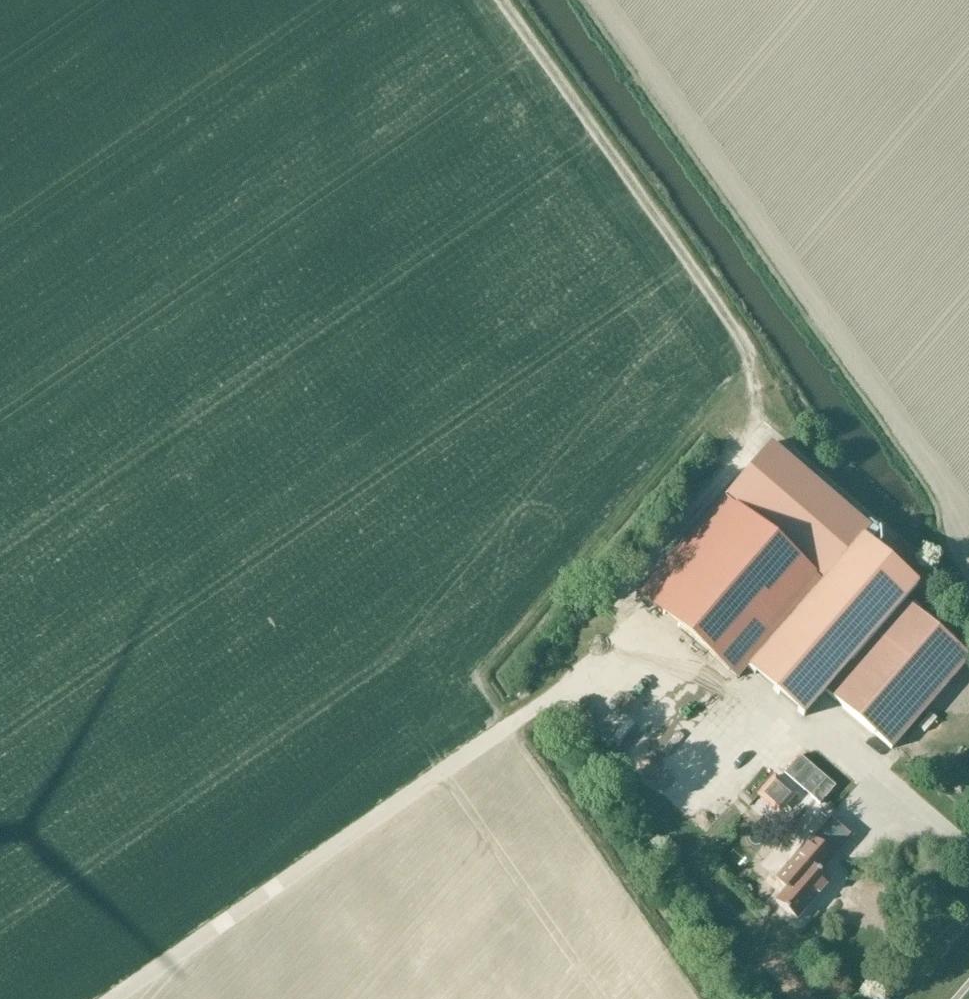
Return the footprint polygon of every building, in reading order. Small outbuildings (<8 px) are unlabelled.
[(723,499),(726,495),(826,582),(866,536),(871,530),(771,443),(660,347),(473,563),(554,632),(694,473),(723,499)] [(638,596),(738,681),(749,669),(826,582),(726,495),(723,499),(638,596)] [(920,584),(866,536),(826,582),(749,669),(804,717),(826,692),(827,694),(907,601),(906,600),(920,584)] [(892,751),(968,661),(968,656),(907,601),(827,694),(892,751)] [(800,755),(785,773),(820,803),(836,786),(800,755)] [(771,811),(787,791),(762,771),(746,792),(771,811)] [(810,865),(778,903),(798,921),(832,883),(822,874),(836,858),(813,838),(798,855),(810,865)]
